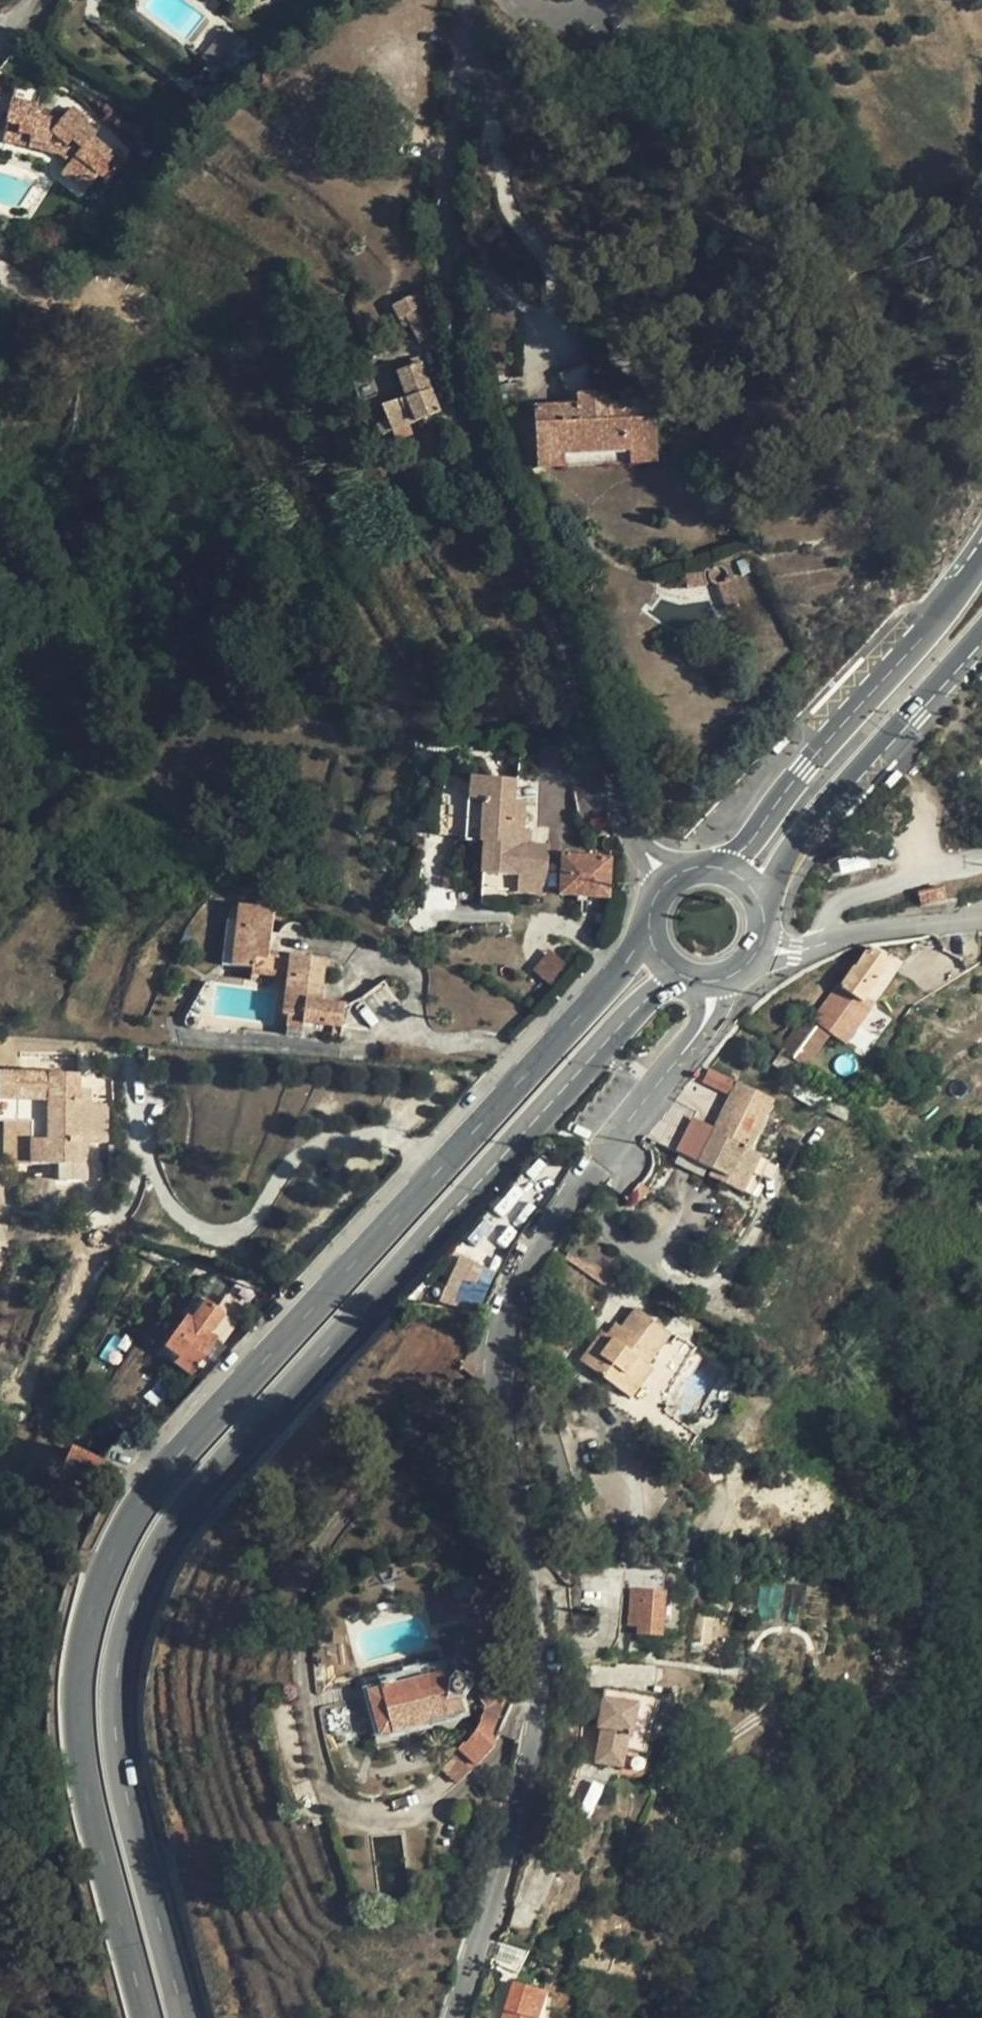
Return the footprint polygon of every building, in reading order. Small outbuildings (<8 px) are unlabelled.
[(93,139),(97,134),(85,125),(89,121),(71,107),(65,114),(53,113),(52,115),(37,112),(39,106),(11,101),(5,129),(30,134),(28,146),(61,153),(64,149),(74,157),(71,162),(62,172),(85,192),(98,176),(107,184),(122,166),(109,156),(111,153),(93,139)] [(30,134),(5,129),(3,142),(28,146),(30,134)] [(61,153),(71,162),(74,157),(64,149),(61,153)] [(417,293),(393,306),(399,319),(406,315),(410,323),(420,343),(438,333),(417,293)] [(403,327),(410,323),(406,315),(399,319),(403,327)] [(559,375),(571,406),(577,406),(577,396),(608,394),(610,393),(599,356),(590,358),(590,360),(559,375)] [(439,413),(420,363),(395,372),(405,398),(381,406),(387,421),(392,432),(409,425),(439,413)] [(535,459),(562,457),(629,453),(656,450),(654,401),(609,404),(608,394),(577,396),(577,406),(571,406),(532,408),(535,459)] [(392,432),(387,421),(376,425),(381,436),(392,432)] [(409,425),(392,432),(396,441),(413,434),(409,425)] [(629,453),(629,463),(657,461),(656,450),(629,453)] [(562,457),(564,467),(629,463),(629,453),(562,457)] [(535,469),(564,467),(562,457),(535,459),(535,469)] [(750,572),(745,558),(736,561),(740,574),(750,572)] [(724,581),(727,576),(726,572),(723,568),(721,567),(717,566),(712,568),(709,572),(710,578),(711,581),(714,583),(717,583),(724,581)] [(704,577),(703,571),(684,574),(686,588),(707,584),(704,577)] [(737,606),(727,576),(724,581),(717,583),(725,610),(737,606)] [(968,772),(981,792),(981,763),(968,772)] [(515,780),(471,777),(469,820),(482,820),(480,842),(484,843),(500,844),(498,874),(518,875),(517,891),(546,893),(549,845),(531,845),(523,844),(524,829),(525,802),(514,801),(515,780)] [(468,841),(480,842),(482,820),(469,820),(468,841)] [(532,830),(524,829),(523,844),(531,845),(532,830)] [(482,873),(498,874),(500,844),(484,843),(482,873)] [(610,859),(562,856),(560,894),(608,897),(610,859)] [(941,888),(917,895),(919,905),(943,900),(941,888)] [(273,911),(239,907),(237,923),(232,966),(252,968),(251,975),(257,975),(276,978),(279,955),(268,954),(273,911)] [(221,965),(232,966),(237,923),(227,921),(221,965)] [(861,1004),(889,962),(868,948),(856,969),(853,967),(839,989),(861,1004)] [(570,968),(550,950),(532,971),(553,988),(570,968)] [(279,955),(276,978),(287,979),(290,956),(279,955)] [(320,1002),(325,960),(290,956),(287,979),(283,1015),(288,1015),(303,1017),(303,1024),(333,1027),(342,1028),(369,1031),(402,1006),(383,981),(362,998),(347,1005),(320,1002)] [(780,1050),(805,1067),(825,1039),(823,1037),(832,1025),(830,1022),(836,1015),(823,1000),(799,1025),(780,1050)] [(303,1017),(288,1015),(287,1028),(302,1029),(303,1024),(303,1017)] [(341,1038),(342,1028),(333,1027),(331,1037),(341,1038)] [(302,1029),(287,1028),(286,1036),(301,1038),(302,1029)] [(748,1149),(772,1101),(737,1083),(703,1067),(646,1136),(680,1153),(708,1168),(713,1170),(730,1178),(727,1186),(750,1197),(769,1159),(748,1149)] [(79,1073),(21,1073),(20,1074),(0,1074),(0,1099),(13,1099),(12,1120),(5,1120),(5,1126),(5,1163),(61,1164),(87,1164),(87,1141),(107,1141),(107,1104),(90,1104),(78,1104),(78,1089),(79,1073)] [(78,1104),(90,1104),(90,1089),(78,1089),(78,1104)] [(0,1099),(0,1126),(5,1126),(5,1120),(12,1120),(13,1099),(0,1099)] [(704,1176),(708,1168),(680,1153),(675,1162),(704,1176)] [(87,1176),(87,1164),(61,1164),(61,1176),(87,1176)] [(730,1178),(713,1170),(709,1177),(727,1186),(730,1178)] [(650,1192),(640,1181),(629,1196),(637,1204),(650,1192)] [(580,1234),(564,1258),(606,1284),(621,1260),(580,1234)] [(468,1266),(453,1297),(477,1308),(491,1277),(468,1266)] [(238,1324),(206,1301),(193,1319),(189,1316),(162,1354),(191,1374),(216,1340),(223,1345),(238,1324)] [(647,1365),(670,1335),(635,1308),(621,1327),(620,1329),(621,1330),(614,1341),(612,1339),(605,1347),(601,1344),(595,1339),(580,1360),(631,1398),(624,1407),(653,1428),(654,1438),(680,1459),(698,1436),(666,1411),(670,1407),(671,1389),(673,1388),(657,1376),(651,1371),(653,1369),(647,1365)] [(616,1324),(607,1335),(612,1339),(614,1341),(621,1330),(620,1329),(621,1327),(616,1324)] [(607,1335),(601,1344),(605,1347),(612,1339),(607,1335)] [(708,1346),(711,1340),(706,1337),(702,1343),(708,1346)] [(680,1338),(657,1376),(673,1388),(697,1348),(680,1338)] [(93,1482),(102,1462),(73,1450),(64,1470),(89,1480),(93,1482)] [(639,1633),(659,1634),(662,1594),(664,1570),(643,1568),(643,1569),(628,1568),(625,1608),(640,1609),(639,1633)] [(486,1628),(483,1620),(467,1624),(469,1633),(486,1628)] [(455,1755),(471,1772),(476,1766),(494,1747),(492,1735),(504,1700),(513,1694),(495,1670),(469,1688),(486,1710),(481,1721),(483,1722),(476,1733),(466,1746),(463,1744),(459,1749),(459,1750),(455,1755)] [(381,1689),(379,1680),(367,1683),(369,1692),(381,1689)] [(605,1688),(603,1698),(617,1700),(619,1691),(605,1688)] [(595,1763),(622,1768),(625,1750),(645,1754),(650,1722),(655,1723),(659,1698),(619,1691),(617,1700),(603,1698),(597,1728),(601,1728),(595,1763)] [(466,1705),(463,1694),(461,1696),(457,1697),(460,1706),(466,1705)] [(471,1772),(455,1755),(442,1767),(458,1783),(471,1772)] [(507,1806),(492,1800),(488,1813),(503,1818),(507,1806)] [(546,1992),(513,1982),(502,2017),(537,2017),(546,1992)]
